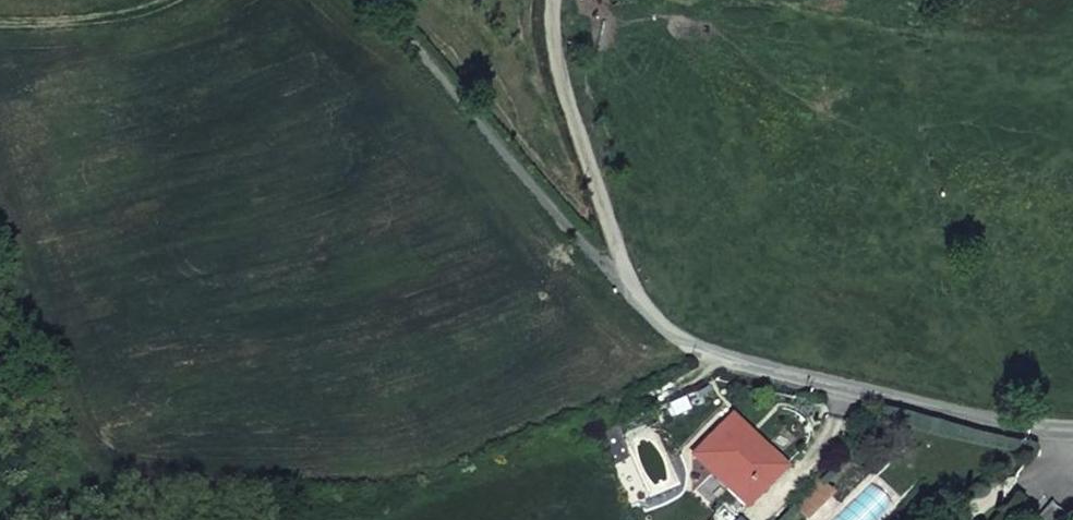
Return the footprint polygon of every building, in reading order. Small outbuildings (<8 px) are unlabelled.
[(694,455),(745,507),(782,468),(731,417),(694,455)] [(816,480),(791,506),(804,517),(828,492),(816,480)]
